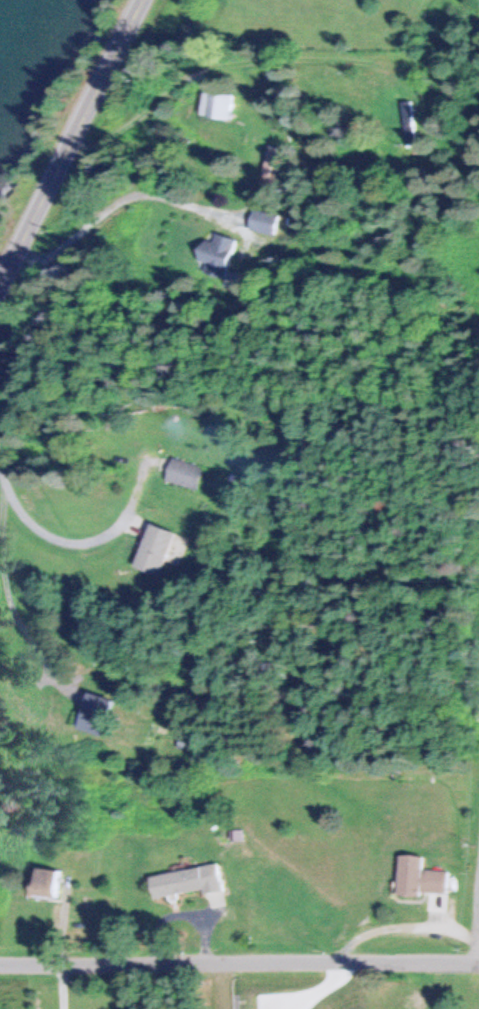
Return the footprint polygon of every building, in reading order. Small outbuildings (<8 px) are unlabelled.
[(235,94),(206,89),(202,115),(231,120),(235,94)] [(414,100),(403,101),(406,144),(417,143),(414,100)] [(275,233),(279,214),(254,208),(249,227),(275,233)] [(214,241),(206,238),(195,267),(224,278),(238,239),(218,232),(214,241)] [(165,481),(197,489),(203,465),(171,457),(165,481)] [(175,531),(149,522),(134,566),(160,575),(175,531)] [(100,736),(113,700),(88,691),(75,727),(100,736)] [(198,749),(199,737),(180,736),(179,748),(198,749)] [(399,855),(397,894),(446,896),(447,871),(422,870),(422,856),(399,855)] [(204,889),(204,893),(222,890),(218,864),(151,874),(154,896),(204,889)] [(61,894),(60,868),(33,869),(35,895),(61,894)]
